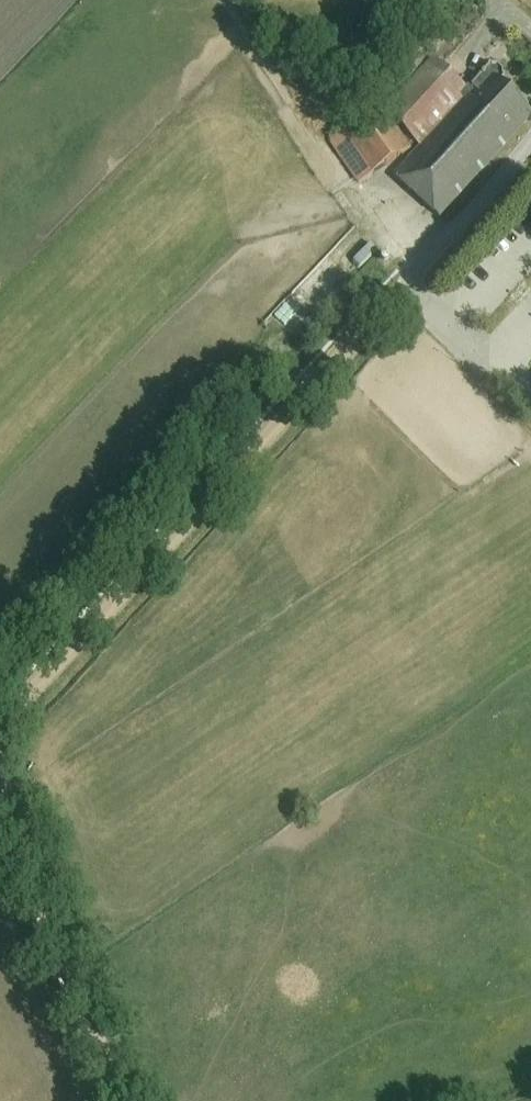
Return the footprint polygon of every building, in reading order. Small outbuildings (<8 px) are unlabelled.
[(346,131),(329,142),(357,184),(410,149),(396,127),(394,129),(388,119),(392,115),(420,146),(393,176),(440,219),(530,118),(530,112),(501,86),(506,81),(504,80),(503,77),(494,68),(491,69),(490,68),(468,91),(432,58),(385,110),(350,137),(346,131)]
